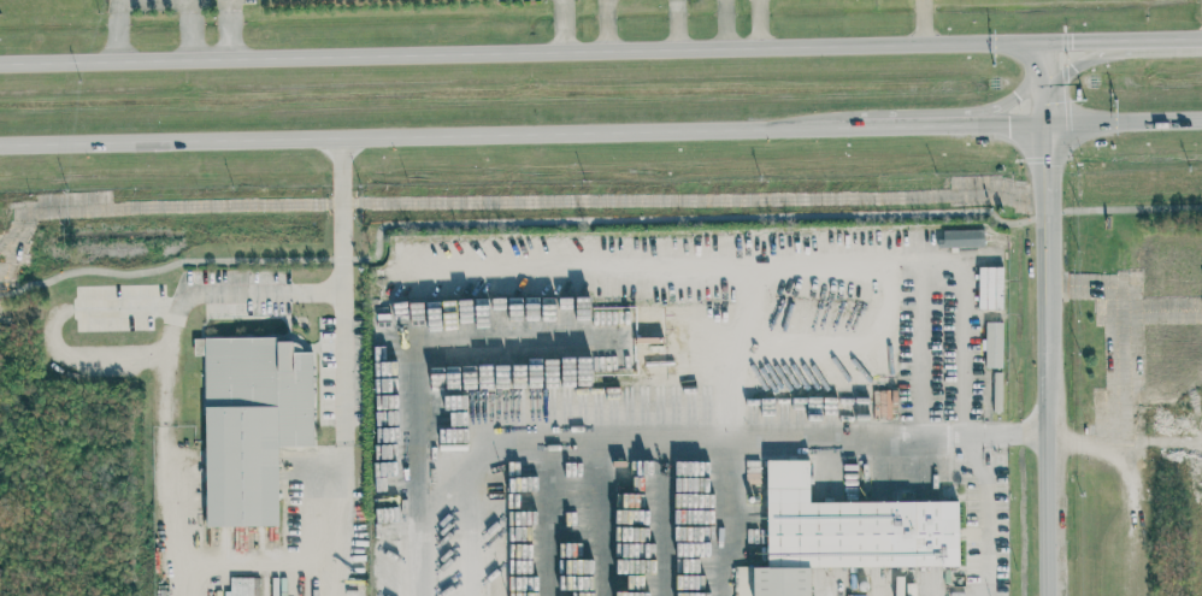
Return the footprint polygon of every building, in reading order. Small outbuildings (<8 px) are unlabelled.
[(983,229),(940,230),(940,248),(984,247),(983,229)] [(984,368),(1002,369),(1003,322),(985,322),(984,368)] [(206,527),(278,526),(277,447),(313,446),(312,352),(301,352),(301,342),(278,342),(278,338),(193,339),(194,355),(204,355),(206,527)] [(1002,373),(993,373),(992,412),(1001,413),(1002,373)] [(425,392),(425,420),(467,419),(467,391),(425,392)] [(809,503),(809,460),(765,461),(767,567),(734,567),(734,595),(810,595),(810,567),(959,566),(958,501),(809,503)] [(230,577),(230,595),(253,595),(253,578),(230,577)]
